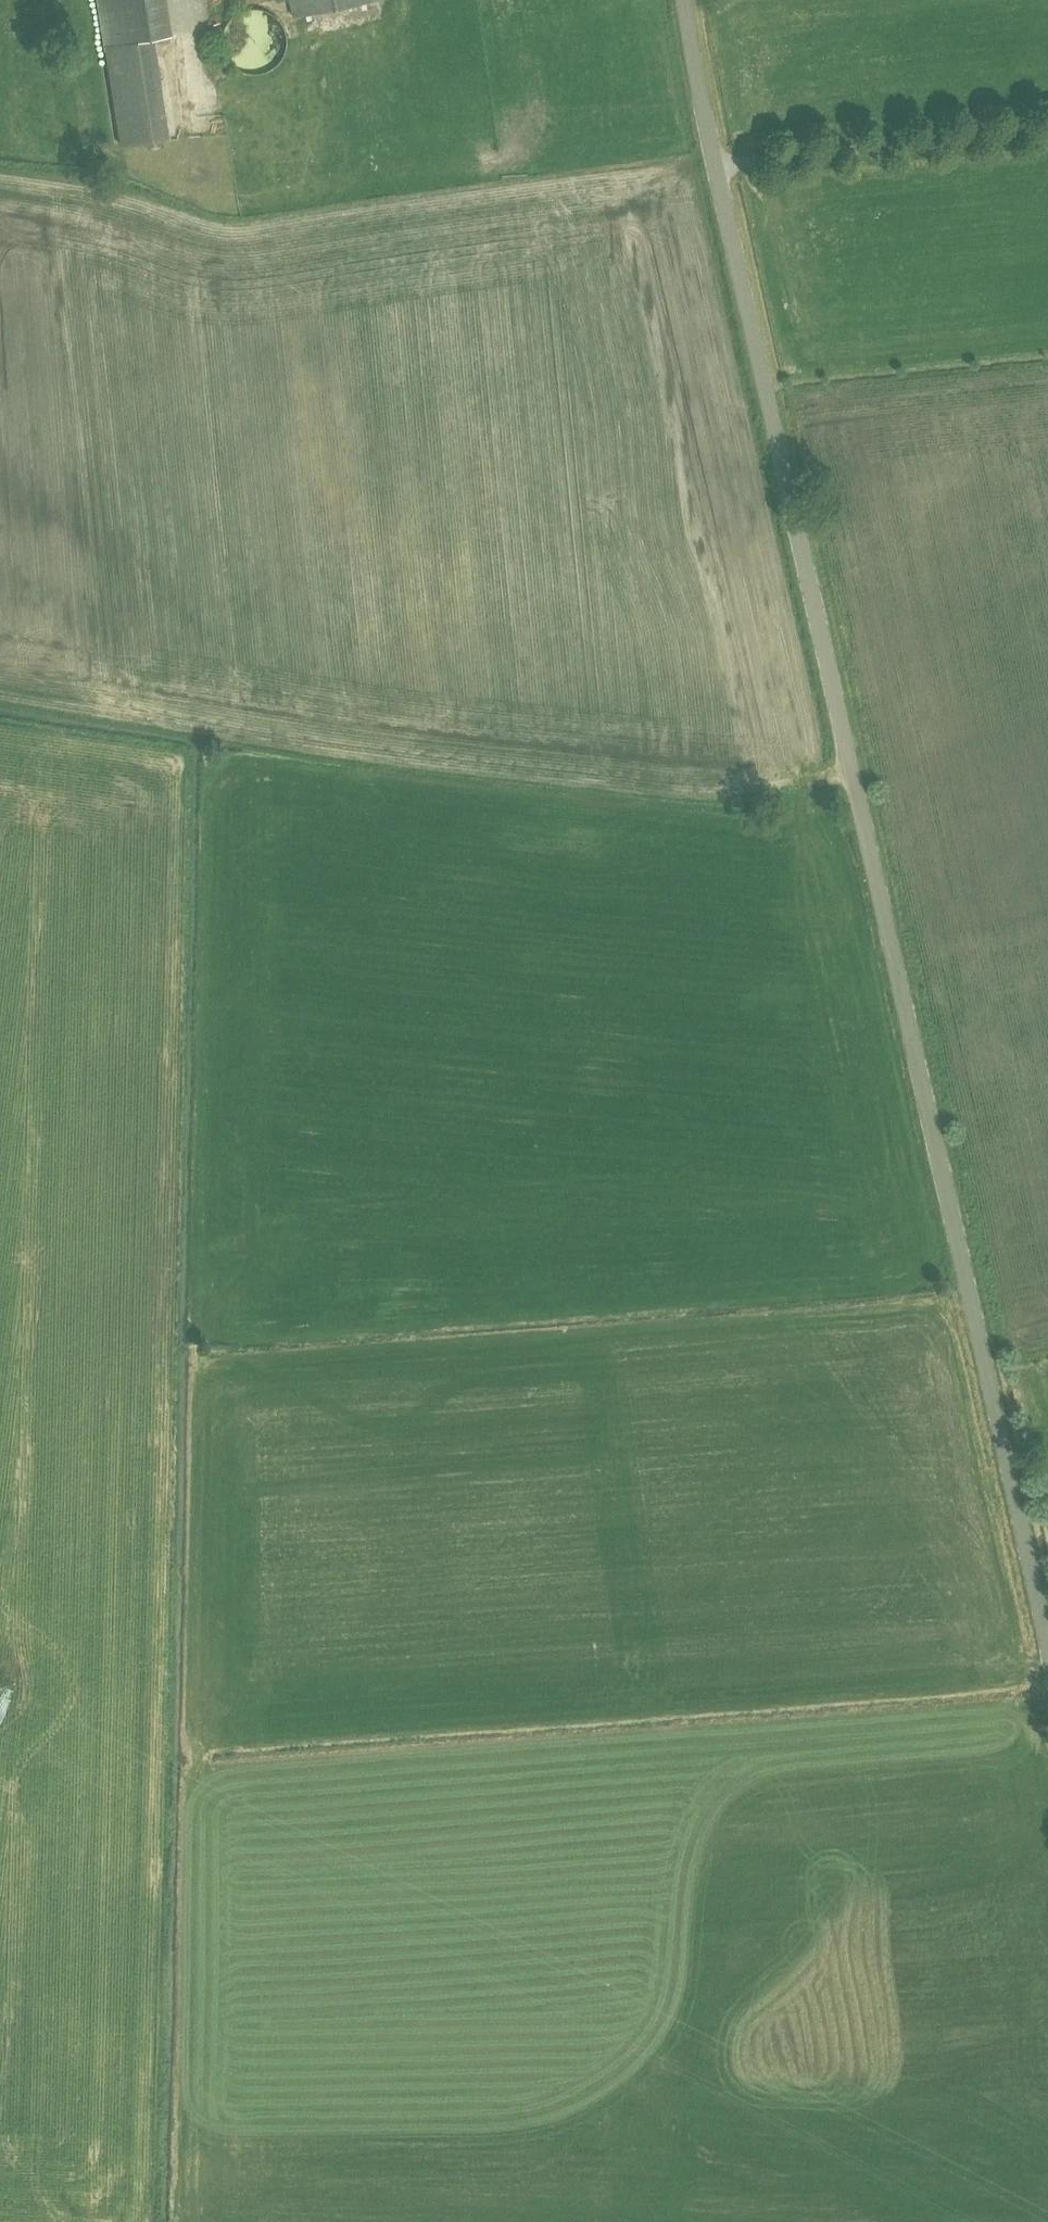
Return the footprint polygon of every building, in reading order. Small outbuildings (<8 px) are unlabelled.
[(106,47),(152,40),(172,37),(166,0),(98,0),(106,47)] [(293,18),(380,0),(289,0),(293,18)] [(264,12),(263,11),(262,11),(261,11),(260,11),(258,11),(257,10),(256,10),(255,10),(254,10),(253,10),(252,10),(251,10),(250,11),(249,11),(248,11),(247,11),(246,11),(245,12),(244,12),(243,12),(242,13),(241,13),(240,14),(239,14),(238,15),(237,15),(236,16),(235,16),(234,17),(234,18),(233,18),(232,19),(231,20),(230,21),(230,22),(229,22),(228,23),(228,24),(227,25),(227,26),(226,27),(226,28),(225,29),(225,30),(224,31),(224,32),(223,33),(223,34),(223,35),(223,36),(222,37),(222,38),(222,39),(222,40),(222,41),(222,42),(222,43),(222,44),(222,45),(222,46),(222,47),(222,48),(222,49),(222,50),(223,51),(223,52),(223,53),(224,54),(224,55),(224,56),(225,57),(225,58),(226,59),(226,60),(227,61),(227,62),(228,62),(229,63),(229,64),(230,65),(231,66),(232,66),(232,67),(233,68),(234,69),(235,69),(236,70),(237,70),(237,71),(238,72),(239,72),(240,73),(241,73),(242,73),(243,74),(244,74),(245,75),(246,75),(247,75),(248,75),(249,75),(250,76),(252,76),(253,76),(254,76),(255,76),(256,76),(257,76),(258,76),(259,76),(260,75),(261,75),(262,75),(263,75),(264,74),(265,74),(266,74),(267,73),(268,73),(269,72),(270,72),(271,71),(272,71),(273,70),(274,70),(275,69),(275,68),(276,68),(277,67),(278,66),(278,65),(279,65),(280,64),(281,63),(281,62),(282,61),(282,60),(283,59),(283,58),(284,57),(285,56),(285,55),(286,54),(286,53),(286,52),(286,50),(287,49),(287,48),(287,47),(287,46),(287,45),(287,44),(287,43),(287,42),(287,40),(287,39),(287,38),(287,37),(287,36),(286,35),(286,34),(286,33),(285,32),(285,31),(285,30),(284,29),(284,28),(283,27),(283,26),(282,25),(281,24),(280,23),(280,22),(279,21),(278,20),(277,20),(277,19),(276,18),(275,18),(274,17),(273,16),(272,16),(271,15),(270,14),(269,14),(268,13),(267,13),(266,12),(265,12),(264,12)] [(152,40),(106,47),(121,148),(168,140),(152,40)]
